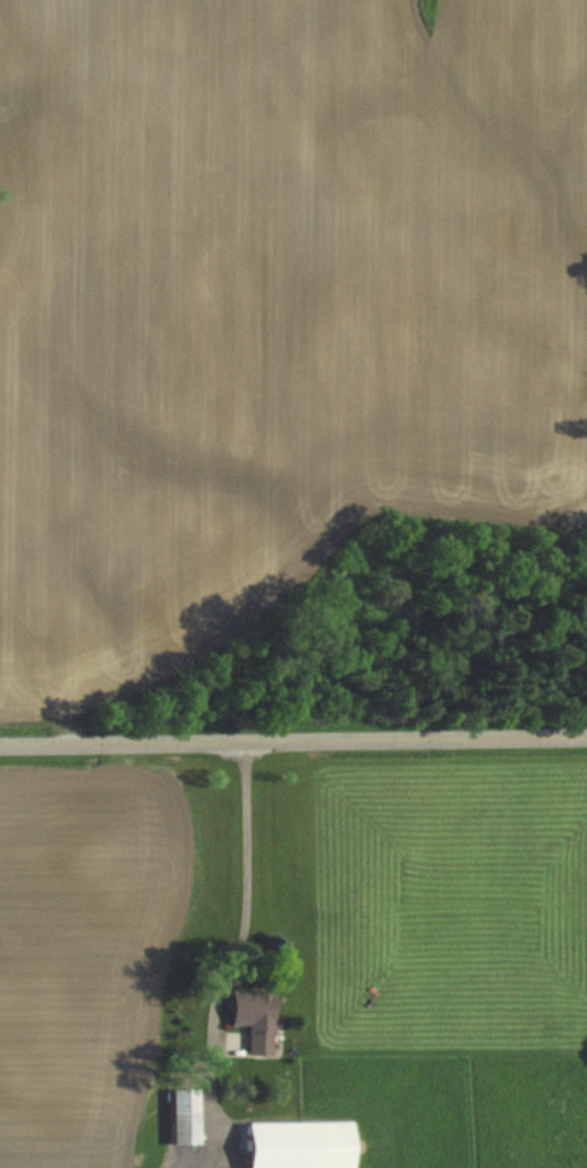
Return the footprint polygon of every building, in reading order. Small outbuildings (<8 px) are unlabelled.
[(276,990),(232,989),(232,1028),(229,1028),(229,1054),(275,1055),(276,990)] [(200,1086),(173,1086),(173,1142),(200,1142),(200,1086)] [(353,1120),(247,1120),(247,1167),(353,1167),(353,1120)]
